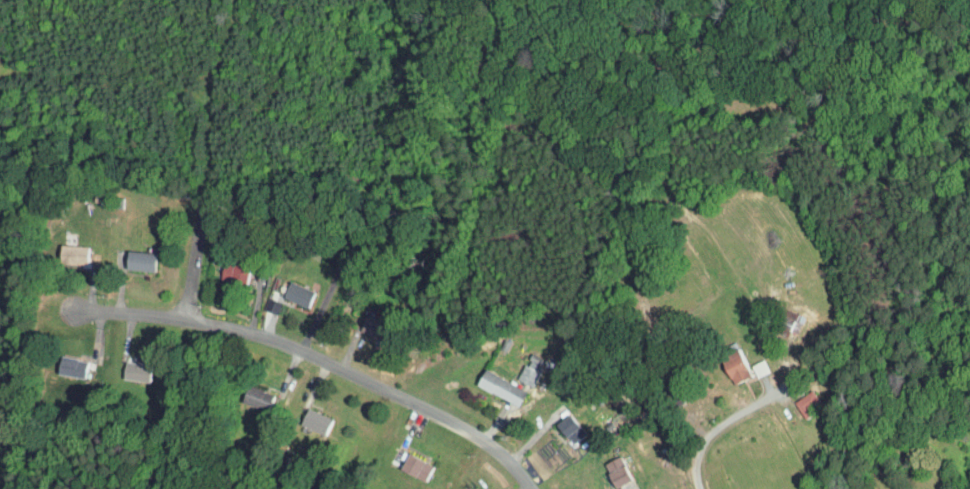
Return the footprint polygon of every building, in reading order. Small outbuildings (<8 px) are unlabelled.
[(73,259),(73,241),(46,240),(45,258),(73,259)] [(110,263),(138,268),(141,249),(113,245),(110,263)] [(232,279),(234,261),(208,259),(206,276),(232,279)] [(301,285),(276,276),(270,293),(295,302),(301,285)] [(261,308),(265,296),(256,293),(252,305),(261,308)] [(775,326),(783,330),(792,313),(770,302),(759,325),(772,331),(775,326)] [(347,329),(362,332),(367,307),(352,304),(347,329)] [(718,379),(736,372),(725,344),(707,352),(718,379)] [(520,382),(530,361),(520,357),(523,352),(517,349),(505,375),(520,382)] [(44,370),(71,373),(74,355),(46,352),(44,370)] [(136,376),(137,359),(111,358),(110,375),(136,376)] [(513,387),(472,363),(463,379),(503,403),(513,387)] [(228,397),(253,407),(260,390),(235,380),(228,397)] [(791,413),(810,401),(800,386),(782,397),(791,413)] [(319,413),(294,403),(287,421),(311,431),(319,413)] [(542,421),(559,440),(572,428),(555,409),(542,421)] [(419,459),(393,449),(387,467),(413,477),(419,459)] [(589,460),(600,484),(618,476),(606,452),(589,460)]
